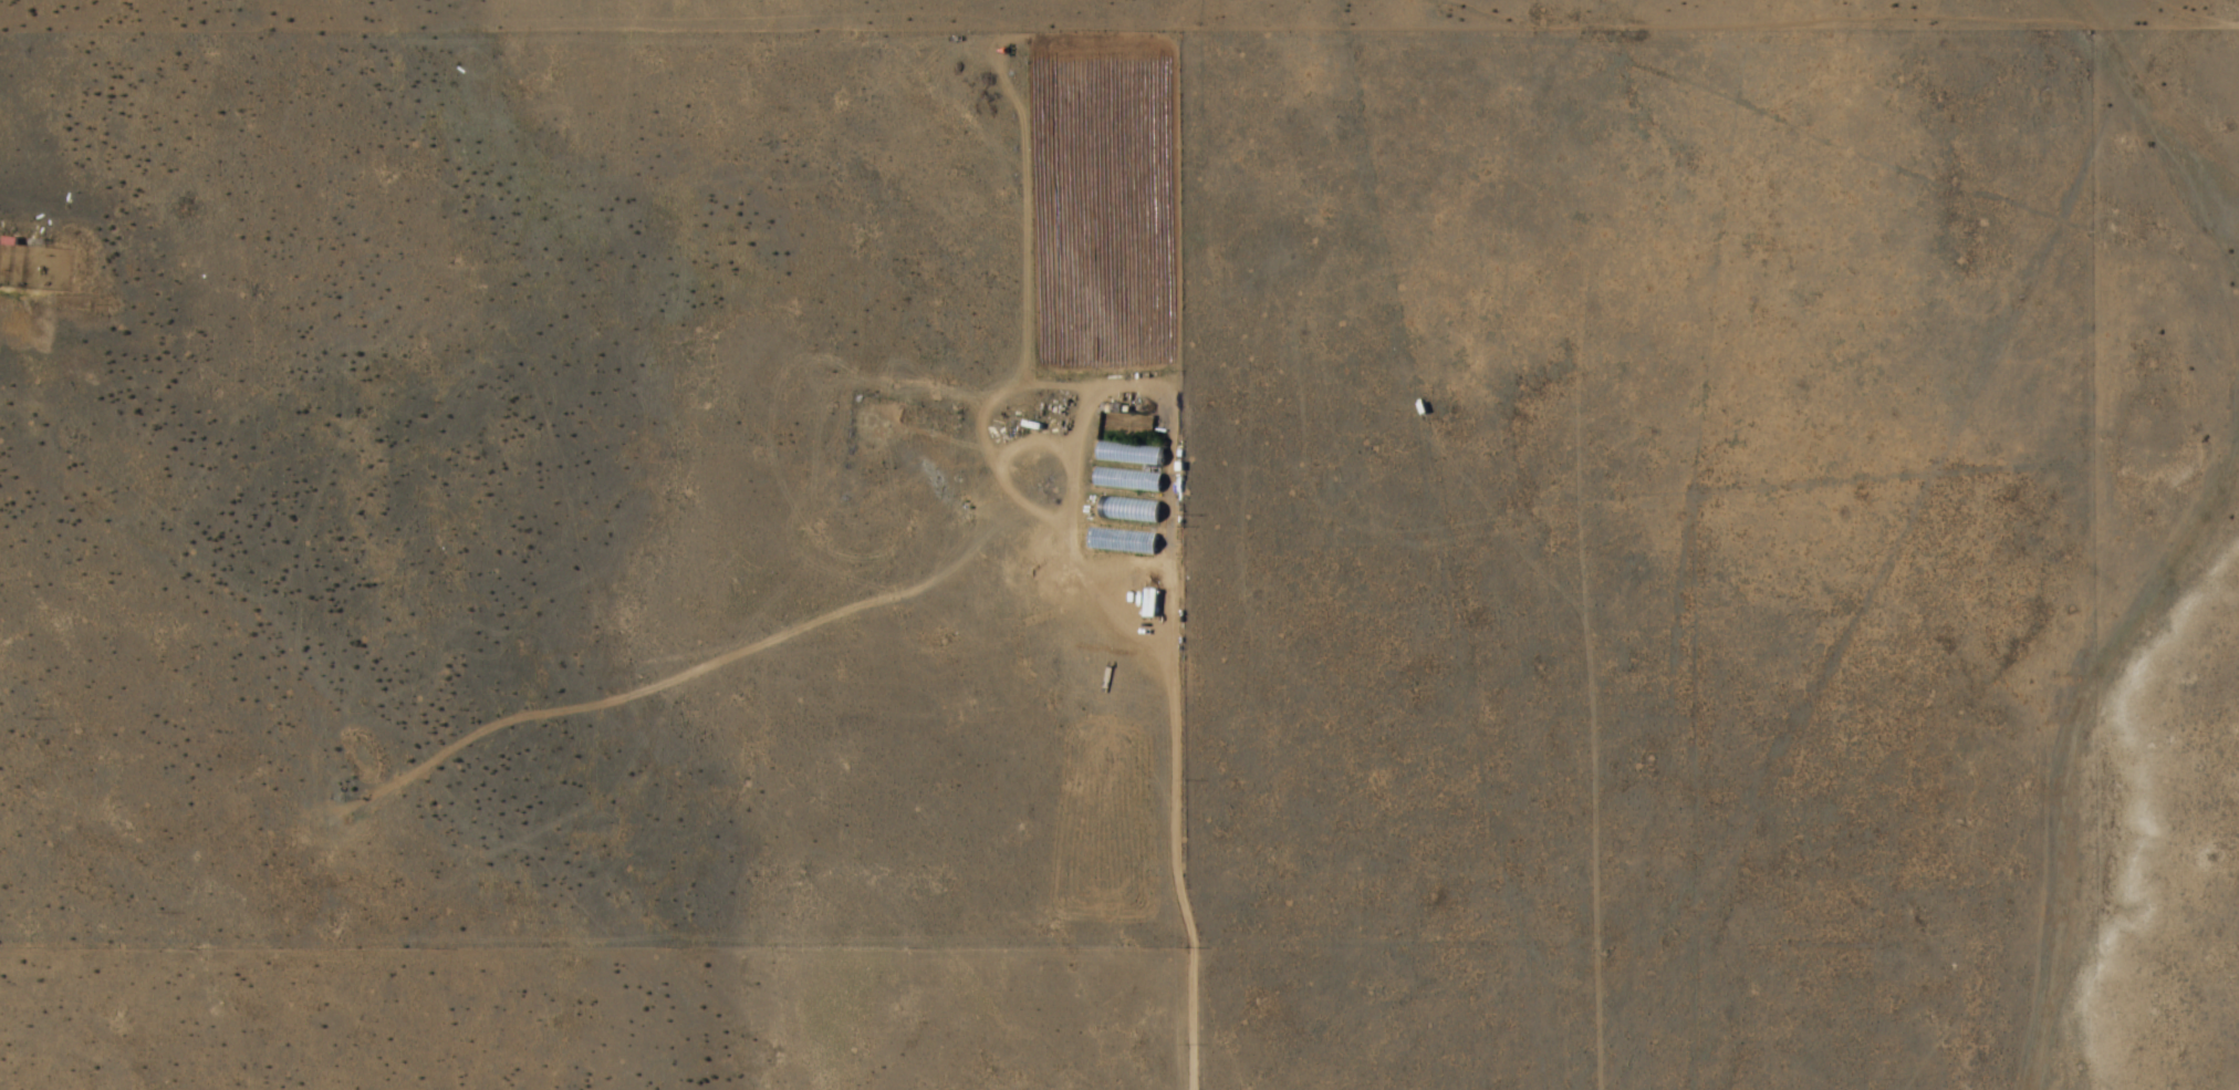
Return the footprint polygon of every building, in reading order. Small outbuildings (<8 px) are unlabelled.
[(1164,447),(1098,444),(1097,464),(1163,467),(1164,447)] [(1162,474),(1096,470),(1094,489),(1161,492),(1162,474)] [(1100,520),(1159,523),(1160,501),(1101,498),(1100,520)]
